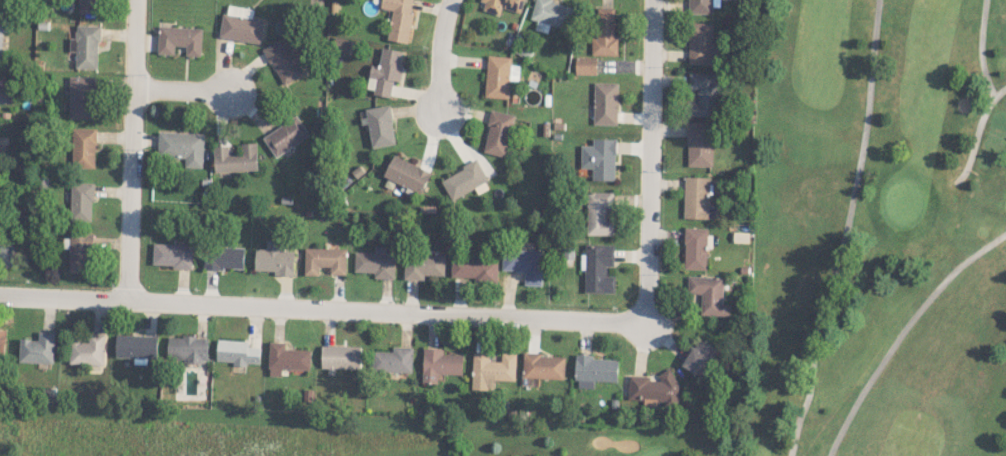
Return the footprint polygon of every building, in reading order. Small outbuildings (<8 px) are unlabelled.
[(80,12),(102,13),(102,0),(80,0),(80,12)] [(408,43),(414,14),(410,14),(413,0),(382,0),(380,8),(392,11),(387,39),(408,43)] [(485,2),(483,10),(500,15),(503,8),(521,13),(524,0),(480,0),(480,1),(485,2)] [(578,6),(551,0),(535,0),(531,19),(538,21),(536,29),(547,32),(549,25),(572,30),(578,6)] [(689,13),(712,14),(712,0),(689,0),(689,13)] [(219,37),(261,44),(265,19),(252,17),(253,9),(228,5),(227,13),(223,12),(219,37)] [(592,55),(617,55),(618,38),(614,38),(615,8),(598,7),(597,38),(592,38),(592,55)] [(712,43),(713,23),(689,22),(688,64),(712,64),(712,57),(719,58),(720,44),(712,43)] [(99,26),(76,25),(76,38),(70,38),(70,51),(76,51),(76,68),(98,68),(99,26)] [(157,53),(174,54),(175,46),(185,46),(185,55),(201,56),(202,28),(159,26),(157,53)] [(281,86),(303,76),(286,37),(264,47),(281,86)] [(399,82),(405,51),(382,47),(379,66),(371,65),(366,91),(390,96),(393,81),(399,82)] [(485,97),(509,98),(510,79),(519,80),(519,65),(511,65),(511,56),(487,55),(485,97)] [(575,74),(596,75),(597,57),(576,57),(575,74)] [(717,73),(688,72),(688,89),(697,89),(696,116),(716,116),(717,94),(722,94),(722,82),(717,82),(717,73)] [(94,118),(92,76),(69,76),(70,118),(94,118)] [(617,125),(618,82),(594,82),(593,124),(617,125)] [(482,152),(505,157),(515,115),(492,109),(482,152)] [(309,134),(296,115),(263,138),(276,157),(309,134)] [(687,166),(712,166),(712,122),(687,122),(687,166)] [(95,168),(96,128),(73,128),(72,167),(95,168)] [(158,156),(185,157),(184,167),(203,168),(204,133),(158,132),(158,156)] [(581,145),(581,168),(592,168),(592,180),(615,181),(616,138),(593,138),(593,145),(581,145)] [(256,143),(241,143),(241,153),(230,153),(229,145),(213,146),(214,172),(257,170),(256,143)] [(384,176),(421,194),(431,172),(394,154),(384,176)] [(451,200),(475,188),(478,193),(491,187),(477,160),(441,179),(451,200)] [(683,218),(708,218),(709,177),(684,176),(683,218)] [(93,184),(72,183),(70,221),(92,222),(93,184)] [(706,269),(707,228),(685,227),(684,269),(706,269)] [(92,234),(64,234),(64,248),(69,248),(69,272),(92,272),(92,234)] [(255,248),(255,270),(273,271),(273,275),(293,276),(294,250),(281,250),(281,240),(266,240),(266,249),(255,248)] [(14,264),(14,242),(0,242),(0,265),(14,264)] [(191,267),(192,244),(153,243),(152,266),(191,267)] [(586,293),(614,292),(614,275),(606,275),(606,266),(614,266),(613,245),(585,245),(586,293)] [(355,252),(354,271),(374,272),(374,278),(394,279),(394,253),(385,253),(386,246),(375,246),(375,252),(355,252)] [(243,269),(244,248),(205,247),(204,268),(243,269)] [(346,248),(304,247),(304,275),(319,275),(319,266),(330,267),(330,274),(346,275),(346,248)] [(542,285),(543,249),(502,248),(502,270),(524,271),(524,285),(542,285)] [(404,279),(424,280),(424,275),(444,275),(445,255),(404,254),(404,279)] [(497,259),(451,258),(451,277),(475,277),(475,281),(497,282),(497,259)] [(700,315),(729,315),(730,305),(722,304),(723,277),(688,276),(687,293),(701,293),(700,315)] [(54,363),(55,331),(39,331),(38,339),(20,338),(20,362),(54,363)] [(69,364),(104,364),(105,335),(89,335),(89,341),(70,341),(69,364)] [(157,335),(116,335),(116,357),(157,358),(157,335)] [(167,360),(207,362),(208,337),(168,336),(167,360)] [(683,368),(705,377),(717,347),(695,338),(683,368)] [(260,347),(247,346),(248,341),(217,340),(216,361),(233,361),(233,364),(259,365),(260,347)] [(310,349),(284,349),(284,342),(269,342),(268,375),(281,376),(282,369),(310,369),(310,349)] [(360,368),(360,345),(321,345),(322,368),(360,368)] [(372,371),(412,372),(412,347),(392,346),(392,351),(372,351),(372,371)] [(462,375),(462,354),(443,354),(443,348),(423,347),(422,383),(442,383),(443,374),(462,375)] [(516,353),(502,352),(501,361),(489,361),(490,353),(473,353),(472,389),(494,390),(495,380),(515,381),(516,353)] [(565,379),(565,355),(523,354),(523,378),(565,379)] [(618,359),(594,359),(594,354),(576,354),(576,388),(594,388),(594,381),(618,381),(618,359)] [(629,375),(628,399),(644,400),(644,406),(676,407),(677,371),(659,371),(658,380),(650,380),(651,376),(629,375)]
